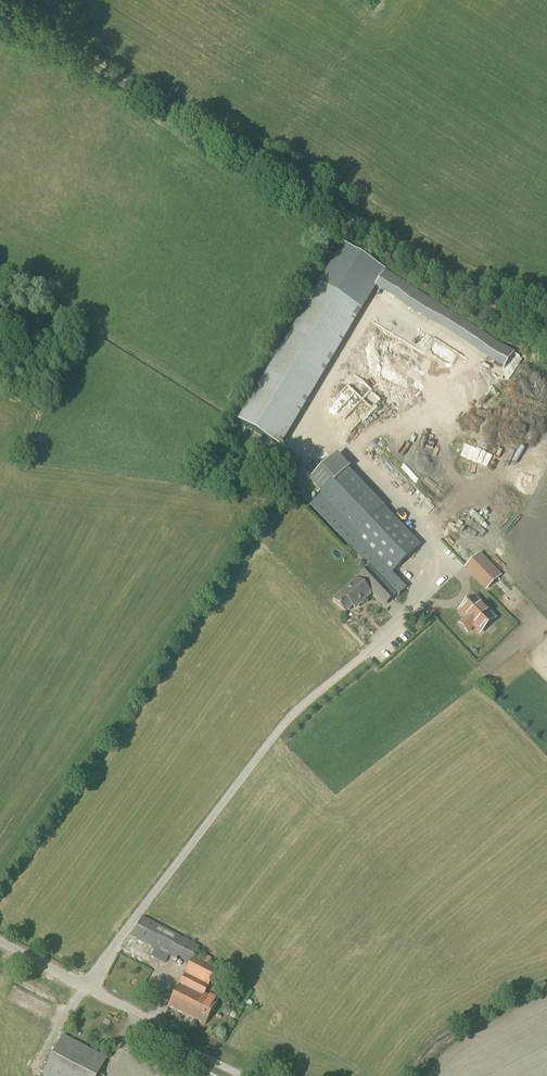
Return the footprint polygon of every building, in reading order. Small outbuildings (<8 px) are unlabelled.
[(338,266),(349,273),(353,268),(342,260),(338,266)] [(391,298),(399,285),(394,281),(386,295),(391,298)] [(288,445),(362,304),(323,283),(293,341),(289,339),(245,423),(288,445)] [(532,382),(524,395),(531,399),(539,386),(532,382)] [(361,433),(382,397),(367,388),(348,420),(348,419),(345,424),(361,433)] [(429,401),(436,398),(433,391),(426,394),(429,401)] [(393,398),(395,404),(404,399),(401,394),(393,398)] [(348,415),(355,408),(350,403),(343,409),(348,415)] [(383,403),(379,409),(386,413),(389,406),(383,403)] [(397,598),(406,589),(392,574),(421,546),(348,469),(310,505),(397,598)] [(480,554),(465,568),(485,590),(501,576),(480,554)] [(364,583),(385,605),(394,597),(374,574),(369,569),(359,577),(364,583)] [(354,610),(371,594),(357,579),(340,595),(339,594),(332,600),(345,614),(352,607),(354,610)] [(467,624),(483,611),(465,589),(449,602),(454,609),(447,615),(454,623),(462,618),(467,624)] [(420,646),(412,653),(426,668),(433,661),(420,646)] [(421,709),(428,713),(431,706),(424,703),(421,709)] [(383,753),(393,749),(391,744),(381,748),(383,753)] [(370,750),(363,755),(369,761),(375,757),(370,750)] [(194,957),(199,947),(177,935),(142,917),(131,937),(155,949),(151,956),(158,960),(165,963),(169,956),(189,966),(180,982),(168,1006),(205,1025),(217,1001),(205,995),(217,968),(208,964),(211,959),(204,955),(202,961),(194,957)] [(107,1058),(62,1035),(42,1075),(43,1075),(98,1075),(107,1058)]
